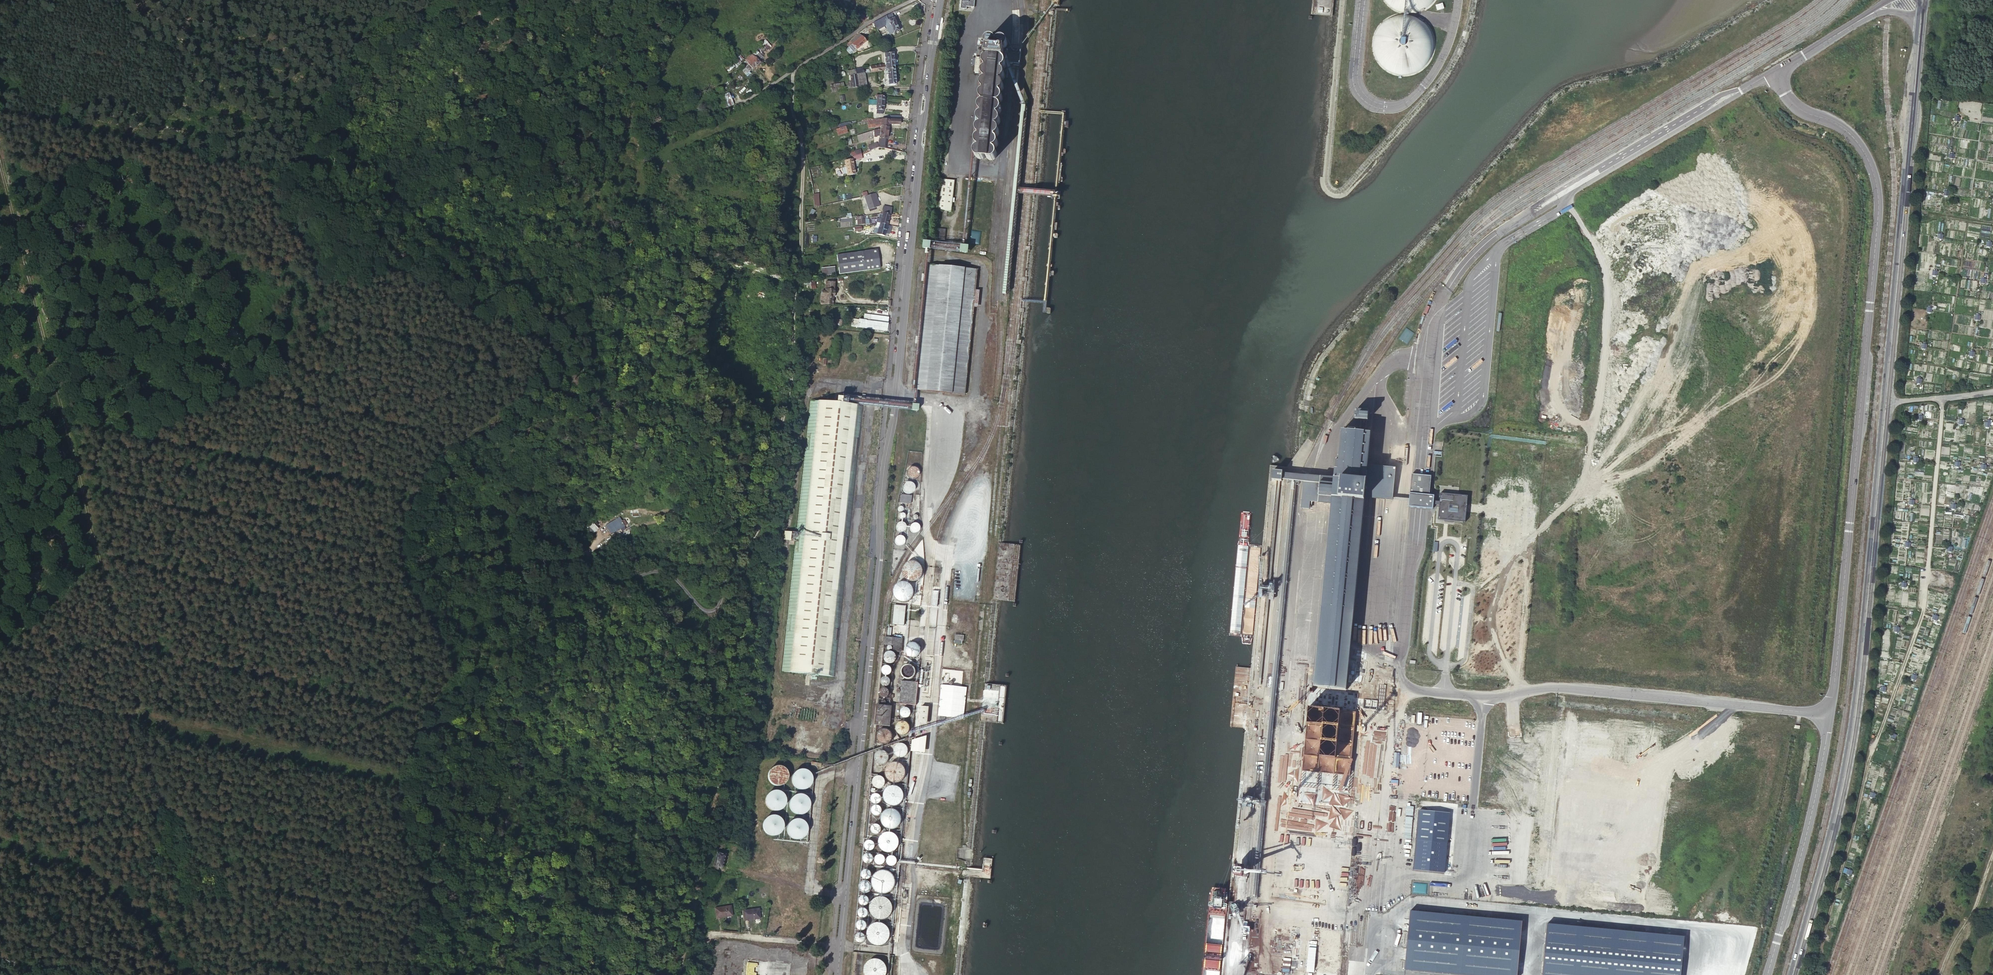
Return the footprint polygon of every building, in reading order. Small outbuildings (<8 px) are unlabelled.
[(958,8),(966,9),(967,0),(959,0),(958,8)] [(1383,0),(1386,4),(1389,7),(1392,9),(1396,11),(1400,13),(1404,14),(1408,15),(1412,14),(1416,14),(1420,13),(1424,11),(1428,8),(1431,6),(1434,2),(1435,0),(1383,0)] [(1404,16),(1401,16),(1399,16),(1395,17),(1391,19),(1387,21),(1384,23),(1381,27),(1378,30),(1376,34),(1374,38),(1374,42),(1373,46),(1373,51),(1374,55),(1376,59),(1378,63),(1380,66),(1383,69),(1387,72),(1390,74),(1394,76),(1398,77),(1403,78),(1407,77),(1411,77),(1415,75),(1419,74),(1423,71),(1429,65),(1431,61),(1433,57),(1435,51),(1435,47),(1435,43),(1434,38),(1432,34),(1430,30),(1428,27),(1425,24),(1422,21),(1418,19),(1414,17),(1410,16),(1404,16)] [(884,19),(874,25),(876,30),(887,24),(884,19)] [(886,26),(890,36),(899,32),(894,19),(888,21),(889,25),(886,26)] [(989,36),(988,39),(988,41),(988,47),(991,47),(989,57),(987,57),(986,57),(985,58),(985,59),(985,60),(984,60),(984,61),(984,62),(984,63),(984,64),(985,65),(985,66),(986,67),(985,68),(984,69),(984,70),(983,71),(983,72),(983,73),(983,74),(983,75),(984,76),(985,78),(984,79),(983,80),(982,82),(982,84),(982,86),(983,88),(983,89),(982,89),(982,91),(981,92),(981,93),(981,95),(981,96),(981,98),(982,100),(981,101),(980,103),(980,104),(980,106),(980,108),(980,109),(980,110),(981,111),(981,112),(980,113),(980,114),(979,115),(979,116),(979,118),(979,119),(979,121),(979,122),(980,123),(978,125),(977,127),(977,128),(977,130),(978,132),(978,133),(979,134),(979,135),(978,136),(977,138),(976,141),(976,142),(977,144),(978,145),(978,146),(977,148),(976,150),(975,153),(976,155),(976,156),(977,157),(980,159),(981,159),(984,160),(985,159),(986,158),(987,157),(987,158),(989,159),(990,160),(990,161),(991,161),(992,161),(993,161),(994,161),(996,160),(997,160),(998,159),(998,158),(999,157),(1000,156),(1000,155),(1000,154),(1000,152),(999,151),(999,150),(997,149),(999,147),(999,146),(1000,145),(1000,144),(1001,143),(1001,142),(1001,141),(1000,140),(1000,139),(999,137),(1000,135),(1001,134),(1002,132),(1002,130),(1002,128),(1002,127),(1001,126),(1001,125),(1000,124),(1002,123),(1002,122),(1003,121),(1003,120),(1003,119),(1003,118),(1003,117),(1003,116),(1003,115),(1002,114),(1002,113),(1001,113),(1002,112),(1003,110),(1004,109),(1004,108),(1004,107),(1004,106),(1004,104),(1004,103),(1003,102),(1005,100),(1005,99),(1005,96),(1005,95),(1005,93),(1004,91),(1004,90),(1006,89),(1006,87),(1006,86),(1007,85),(1007,84),(1007,83),(1006,82),(1005,80),(1007,78),(1007,77),(1008,76),(1008,75),(1008,73),(1008,72),(1008,71),(1007,70),(1006,68),(1007,67),(1008,66),(1009,65),(1009,64),(1009,63),(1009,61),(1009,59),(1008,58),(1005,58),(1006,48),(1010,49),(1011,43),(1012,39),(1012,38),(1011,38),(1011,37),(1011,35),(1009,34),(1008,33),(1006,33),(1005,33),(1003,34),(1001,35),(1001,36),(1000,37),(1000,36),(1000,35),(999,35),(998,34),(998,33),(997,33),(996,32),(995,32),(994,32),(992,32),(991,33),(990,34),(989,36)] [(866,43),(862,37),(850,46),(854,51),(855,49),(856,50),(866,43)] [(988,41),(982,40),(980,56),(987,57),(989,57),(991,47),(988,47),(988,41)] [(1025,44),(1023,44),(1018,44),(1012,43),(1011,43),(1010,49),(1006,48),(1005,58),(1008,58),(1010,58),(1017,59),(1022,60),(1023,60),(1025,44)] [(752,55),(758,61),(760,60),(759,58),(761,56),(757,51),(752,55)] [(884,54),(885,64),(886,70),(895,69),(893,52),(884,54)] [(745,61),(750,68),(758,61),(752,55),(745,61)] [(987,57),(980,56),(978,70),(983,71),(984,70),(984,69),(985,68),(986,67),(985,66),(985,65),(984,64),(984,63),(984,62),(984,61),(984,60),(985,60),(985,59),(985,58),(986,57),(987,57)] [(745,61),(742,64),(748,71),(751,68),(750,68),(745,61)] [(870,66),(870,73),(883,71),(886,70),(885,64),(870,66)] [(895,69),(886,70),(883,71),(883,77),(887,76),(888,87),(897,85),(895,69)] [(848,79),(848,85),(849,89),(863,88),(863,74),(854,76),(847,77),(848,79)] [(828,85),(830,90),(848,85),(848,79),(828,85)] [(714,91),(720,111),(728,108),(721,89),(719,89),(719,88),(716,89),(717,90),(714,91)] [(729,92),(724,94),(729,106),(734,104),(729,92)] [(838,131),(840,137),(849,133),(847,127),(841,130),(838,131)] [(878,145),(878,150),(885,151),(888,130),(881,129),(880,132),(880,136),(878,145)] [(852,135),(853,142),(873,140),(872,133),(852,135)] [(854,177),(852,162),(852,160),(845,162),(848,177),(854,177)] [(958,176),(945,175),(941,206),(955,208),(958,176)] [(877,195),(867,198),(869,212),(880,210),(877,195)] [(884,217),(880,217),(880,221),(879,225),(886,227),(888,218),(888,217),(884,217)] [(890,228),(886,227),(879,225),(877,231),(876,235),(878,235),(883,236),(884,233),(888,234),(890,228)] [(878,251),(841,256),(843,275),(880,270),(878,251)] [(821,267),(821,275),(835,275),(835,266),(821,267)] [(928,266),(915,390),(964,395),(977,271),(928,266)] [(821,292),(820,305),(832,306),(835,282),(827,282),(826,293),(821,292)] [(858,317),(858,321),(857,329),(885,332),(887,320),(858,317)] [(1405,327),(1399,338),(1408,344),(1414,333),(1405,327)] [(845,404),(839,404),(825,403),(820,402),(810,401),(783,670),(834,676),(862,406),(845,404)] [(1362,412),(1362,409),(1356,409),(1355,418),(1370,419),(1371,412),(1362,412)] [(1368,464),(1371,430),(1334,427),(1311,685),(1347,688),(1364,495),(1391,497),(1394,467),(1368,464)] [(919,474),(919,473),(918,472),(918,471),(917,470),(917,469),(916,468),(914,468),(912,468),(911,468),(910,468),(909,469),(908,470),(907,471),(907,473),(907,474),(907,475),(908,476),(908,477),(909,478),(910,479),(911,479),(912,479),(914,479),(915,479),(916,478),(917,477),(918,477),(918,476),(919,474)] [(1273,479),(1283,479),(1283,470),(1273,469),(1273,479)] [(1417,476),(1411,475),(1409,506),(1414,507),(1435,509),(1436,496),(1428,496),(1430,477),(1417,476)] [(914,488),(914,487),(914,486),(913,485),(913,484),(912,483),(911,482),(909,482),(907,482),(906,482),(905,482),(904,483),(903,484),(903,485),(902,485),(902,486),(902,488),(902,489),(903,490),(903,491),(904,492),(905,492),(906,493),(907,493),(908,493),(910,493),(910,492),(911,492),(912,491),(913,490),(914,488)] [(899,493),(898,502),(909,503),(909,494),(899,493)] [(1468,496),(1441,494),(1440,503),(1441,503),(1441,506),(1440,505),(1439,520),(1445,521),(1445,522),(1454,523),(1454,522),(1466,523),(1468,496)] [(906,516),(906,515),(906,514),(905,513),(904,512),(904,511),(903,511),(902,511),(901,511),(900,511),(899,512),(898,513),(898,514),(898,515),(898,516),(898,517),(899,518),(900,519),(901,519),(903,519),(904,518),(905,517),(906,516)] [(618,519),(606,525),(610,532),(622,526),(618,519)] [(905,527),(905,526),(905,525),(905,524),(904,523),(903,522),(902,521),(901,521),(900,521),(899,521),(898,522),(897,523),(896,524),(896,525),(896,526),(896,527),(896,528),(897,529),(898,530),(899,531),(901,531),(902,530),(903,530),(904,529),(905,528),(905,527)] [(920,527),(920,526),(920,525),(920,524),(919,523),(919,522),(918,522),(917,521),(916,521),(915,521),(914,521),(913,522),(912,522),(911,523),(910,524),(910,525),(910,527),(910,528),(911,529),(912,530),(912,531),(913,531),(914,531),(915,531),(916,531),(917,531),(918,531),(919,530),(919,529),(920,528),(920,527)] [(903,541),(904,540),(903,539),(903,538),(903,537),(902,536),(901,536),(901,535),(900,535),(899,535),(898,535),(897,535),(896,535),(895,536),(895,537),(894,538),(894,539),(894,540),(894,541),(895,542),(895,543),(896,544),(897,544),(898,544),(899,544),(900,544),(901,544),(902,543),(903,542),(903,541)] [(923,574),(923,572),(923,571),(923,569),(922,568),(921,566),(921,565),(920,564),(918,562),(916,561),(914,561),(912,561),(911,561),(909,561),(907,562),(906,563),(905,563),(903,565),(903,566),(902,567),(901,569),(901,571),(901,573),(902,575),(902,577),(903,578),(904,579),(906,580),(907,581),(908,582),(909,582),(911,582),(912,582),(913,582),(916,582),(917,581),(919,580),(921,578),(921,577),(922,576),(923,574)] [(913,595),(913,593),(913,592),(913,590),(913,589),(912,586),(910,585),(908,583),(906,582),(904,582),(902,582),(900,582),(898,583),(896,584),(894,586),(893,587),(893,589),(892,591),(892,593),(892,595),(893,597),(894,599),(895,599),(896,601),(898,602),(899,603),(901,603),(903,603),(905,603),(907,602),(909,601),(910,601),(910,600),(912,598),(913,597),(913,595)] [(893,608),(891,625),(902,626),(903,609),(893,608)] [(904,629),(887,628),(886,637),(903,639),(904,629)] [(900,640),(883,638),(883,645),(891,646),(890,651),(899,652),(900,640)] [(918,652),(918,650),(918,649),(918,648),(917,647),(917,646),(916,645),(915,644),(913,644),(912,643),(911,643),(910,644),(909,644),(908,645),(907,646),(906,647),(905,648),(905,649),(905,650),(905,651),(906,653),(906,654),(907,655),(908,655),(909,656),(910,656),(911,657),(913,656),(914,656),(915,655),(916,655),(917,654),(918,653),(918,652)] [(894,658),(894,657),(894,656),(894,655),(893,654),(892,653),(891,652),(890,652),(888,652),(886,652),(885,653),(884,654),(883,654),(883,655),(883,656),(883,657),(883,658),(883,660),(884,661),(885,662),(886,662),(887,663),(889,663),(890,663),(891,662),(892,662),(893,661),(893,660),(894,659),(894,658)] [(880,667),(879,671),(880,672),(880,673),(881,673),(882,674),(883,674),(884,675),(886,674),(887,674),(888,674),(889,673),(889,672),(890,671),(890,670),(890,669),(890,668),(889,667),(889,666),(888,665),(887,665),(886,664),(885,664),(884,664),(883,664),(882,664),(881,665),(881,666),(880,667)] [(913,673),(913,672),(913,671),(913,670),(912,668),(912,667),(910,666),(909,665),(908,665),(907,665),(905,665),(904,665),(903,666),(902,667),(901,668),(900,669),(900,670),(900,672),(900,674),(900,675),(901,676),(902,677),(903,678),(904,678),(906,678),(907,678),(908,678),(909,678),(910,677),(911,676),(912,675),(913,674),(913,673)] [(878,679),(878,682),(879,683),(879,684),(880,685),(881,686),(882,686),(883,686),(884,686),(885,686),(886,685),(887,684),(888,684),(888,683),(888,682),(888,680),(888,679),(888,678),(887,677),(886,677),(885,676),(884,676),(882,676),(881,676),(880,676),(880,677),(879,678),(878,679)] [(898,703),(913,704),(915,682),(900,680),(898,703)] [(941,684),(939,716),(964,718),(966,686),(941,684)] [(888,693),(888,692),(888,691),(887,690),(887,689),(886,688),(885,688),(884,687),(883,687),(882,687),(881,687),(880,688),(879,688),(879,689),(878,690),(878,691),(878,693),(878,694),(879,695),(879,696),(880,696),(881,697),(882,697),(884,697),(885,697),(885,696),(886,696),(887,695),(887,694),(888,693)] [(889,706),(875,705),(874,723),(887,724),(889,706)] [(921,706),(919,720),(925,721),(927,707),(921,706)] [(912,714),(912,713),(912,712),(911,711),(911,710),(910,709),(909,708),(908,708),(907,707),(906,707),(905,707),(903,708),(902,708),(902,709),(901,710),(900,711),(900,712),(900,713),(900,715),(901,716),(901,717),(902,718),(903,718),(904,719),(906,719),(907,719),(908,718),(909,718),(910,717),(911,716),(911,715),(912,714)] [(909,729),(909,728),(909,727),(908,726),(908,725),(907,723),(906,723),(905,722),(904,721),(902,721),(901,721),(900,721),(899,722),(898,723),(897,723),(896,725),(895,726),(895,727),(895,728),(895,729),(895,731),(896,732),(897,733),(898,734),(899,734),(900,735),(901,735),(902,735),(904,735),(905,734),(906,734),(907,733),(908,732),(908,731),(909,729)] [(892,738),(892,737),(892,736),(891,734),(891,733),(890,732),(889,731),(888,730),(886,730),(885,730),(884,730),(882,730),(881,731),(880,731),(879,732),(878,734),(878,735),(877,736),(877,737),(878,739),(878,740),(879,741),(880,742),(881,743),(882,744),(883,744),(885,744),(886,744),(887,743),(889,743),(890,742),(891,741),(891,740),(892,738)] [(908,752),(908,750),(908,749),(908,748),(907,747),(907,746),(906,745),(905,744),(903,744),(902,743),(901,743),(899,744),(898,744),(897,745),(896,746),(895,747),(895,748),(895,749),(894,750),(895,752),(895,753),(895,754),(896,755),(897,756),(898,757),(899,757),(901,757),(902,757),(903,757),(905,757),(906,756),(907,755),(907,754),(908,753),(908,752)] [(889,758),(889,757),(889,755),(888,754),(888,753),(887,752),(886,751),(885,750),(884,750),(882,750),(881,750),(880,750),(878,751),(877,752),(877,753),(876,754),(876,755),(875,757),(876,758),(876,759),(877,760),(877,761),(878,762),(880,763),(881,763),(882,763),(883,763),(885,763),(886,762),(887,761),(888,760),(888,759),(889,758)] [(906,774),(906,772),(906,771),(906,769),(905,767),(904,766),(903,765),(901,763),(900,763),(898,762),(896,762),(895,762),(893,762),(891,763),(890,764),(888,765),(887,766),(886,768),(886,770),(885,771),(885,773),(886,775),(886,777),(887,778),(888,780),(889,781),(891,782),(893,782),(894,783),(896,783),(898,783),(900,782),(901,781),(903,780),(904,779),(905,778),(906,776),(906,774)] [(787,778),(787,776),(787,775),(787,773),(786,771),(785,770),(784,768),(782,767),(781,766),(779,765),(777,765),(774,765),(773,765),(772,766),(770,767),(769,768),(767,770),(766,772),(766,774),(766,776),(766,777),(766,779),(767,780),(768,782),(769,783),(770,784),(772,785),(774,786),(775,786),(778,786),(779,786),(781,785),(782,785),(783,784),(784,783),(785,781),(786,779),(787,778)] [(811,781),(811,779),(811,777),(810,775),(809,773),(808,772),(806,771),(804,770),(803,769),(801,769),(800,769),(798,769),(797,770),(795,771),(794,771),(793,772),(792,774),(792,775),(791,776),(791,777),(791,778),(791,780),(791,782),(792,783),(793,785),(794,787),(795,787),(796,788),(797,788),(799,789),(801,789),(803,789),(804,789),(805,788),(807,787),(808,786),(809,785),(810,784),(810,783),(811,781)] [(885,783),(886,782),(885,781),(885,779),(885,778),(884,777),(883,777),(882,776),(880,776),(879,776),(878,776),(877,776),(876,777),(875,778),(874,779),(873,780),(873,781),(873,782),(873,784),(874,785),(875,786),(875,787),(877,787),(878,788),(879,788),(880,788),(881,788),(883,787),(884,786),(884,785),(885,784),(885,783)] [(904,798),(904,796),(904,794),(903,793),(903,791),(902,789),(901,788),(899,787),(898,786),(896,786),(894,785),(893,785),(891,786),(889,786),(888,787),(886,788),(885,789),(884,791),(884,793),(883,794),(883,796),(883,798),(884,799),(884,801),(885,802),(886,804),(888,805),(889,806),(891,806),(893,806),(894,806),(896,806),(898,806),(899,805),(901,804),(902,802),(903,801),(903,799),(904,798)] [(784,803),(784,801),(784,799),(783,797),(782,795),(781,794),(780,793),(779,792),(777,791),(776,791),(773,790),(771,791),(770,791),(768,792),(766,793),(765,795),(764,797),(764,798),(763,799),(763,801),(764,803),(764,805),(765,807),(767,809),(768,810),(770,811),(772,811),(774,811),(776,811),(778,810),(779,809),(781,808),(782,806),(783,805),(784,803)] [(808,806),(808,804),(808,802),(807,800),(806,798),(804,797),(803,795),(801,795),(799,794),(797,794),(795,794),(793,795),(791,796),(790,798),(789,799),(788,801),(787,802),(787,803),(787,805),(788,807),(788,808),(788,809),(789,810),(790,812),(791,812),(792,813),(794,814),(796,815),(799,815),(800,814),(802,813),(804,812),(805,811),(806,810),(807,809),(807,808),(808,806)] [(881,800),(881,799),(881,798),(881,797),(880,796),(880,795),(879,794),(878,794),(877,794),(876,794),(875,794),(874,794),(873,795),(872,796),(871,797),(871,798),(871,799),(872,800),(872,801),(873,802),(874,803),(875,803),(876,803),(877,803),(878,803),(879,803),(879,802),(880,801),(881,801),(881,800)] [(882,811),(882,810),(882,809),(882,808),(881,807),(881,806),(880,806),(879,805),(878,805),(877,805),(876,805),(875,805),(874,806),(873,806),(873,807),(872,808),(872,809),(872,810),(872,811),(872,812),(873,813),(873,814),(874,814),(875,815),(876,815),(877,815),(878,815),(879,815),(880,814),(881,814),(881,813),(882,812),(882,811)] [(885,827),(886,828),(888,829),(889,829),(891,829),(893,829),(895,829),(896,828),(898,827),(899,826),(900,824),(901,823),(901,821),(901,820),(901,818),(901,816),(900,814),(899,813),(898,812),(897,811),(895,810),(894,809),(892,809),(890,809),(888,809),(887,810),(885,811),(884,812),(883,813),(882,815),(881,816),(881,818),(881,820),(881,821),(881,823),(882,825),(883,826),(885,827)] [(1419,811),(1414,870),(1445,872),(1449,813),(1419,811)] [(781,827),(782,826),(782,825),(781,823),(781,821),(780,819),(778,818),(777,817),(776,816),(774,816),(772,815),(770,815),(768,815),(767,816),(765,817),(764,818),(763,819),(762,820),(761,822),(761,824),(761,826),(761,828),(762,830),(762,831),(763,832),(764,833),(766,834),(768,835),(770,836),(772,836),(774,836),(776,835),(777,834),(779,833),(780,831),(781,829),(781,827)] [(805,830),(805,829),(805,827),(805,825),(804,823),(802,822),(801,820),(799,820),(797,819),(795,819),(793,819),(791,820),(790,820),(788,822),(787,823),(786,825),(785,827),(785,829),(785,831),(785,832),(786,833),(786,834),(787,835),(788,836),(789,837),(790,838),(792,839),(793,839),(794,839),(796,839),(798,839),(799,839),(801,838),(802,836),(803,835),(804,834),(805,833),(805,832),(805,830)] [(872,826),(872,827),(871,828),(871,829),(871,830),(872,831),(872,832),(873,833),(874,834),(875,834),(876,834),(877,834),(878,834),(879,833),(880,833),(880,832),(881,831),(881,830),(881,829),(881,828),(881,827),(880,826),(879,825),(878,825),(877,824),(876,824),(875,824),(874,825),(873,825),(872,826)] [(899,844),(900,842),(899,840),(899,838),(898,837),(897,835),(896,834),(894,833),(892,832),(891,832),(889,832),(887,832),(885,833),(884,833),(882,835),(881,836),(880,838),(879,839),(879,841),(879,843),(879,845),(880,847),(881,848),(882,850),(884,851),(885,852),(887,852),(889,852),(891,852),(892,852),(894,851),(896,850),(897,849),(898,847),(899,846),(899,844)] [(875,846),(875,845),(875,844),(875,843),(874,842),(873,841),(872,841),(871,840),(870,840),(869,840),(868,841),(867,841),(867,842),(866,843),(865,844),(865,845),(865,846),(866,847),(866,848),(867,849),(867,850),(868,850),(869,850),(870,851),(871,850),(872,850),(873,850),(874,849),(875,848),(875,847),(875,846)] [(717,848),(712,848),(709,865),(711,866),(711,869),(718,871),(718,867),(722,867),(724,853),(716,851),(717,848)] [(873,859),(873,858),(873,857),(873,856),(872,855),(871,854),(870,854),(869,853),(868,853),(867,853),(866,854),(865,854),(865,855),(864,856),(864,857),(863,858),(863,859),(864,860),(865,861),(865,862),(866,862),(867,863),(868,863),(869,863),(870,863),(871,862),(872,862),(872,861),(873,860),(873,859)] [(885,861),(885,860),(885,859),(885,858),(884,857),(883,856),(882,855),(881,855),(880,855),(879,855),(878,855),(877,856),(876,857),(876,858),(875,859),(875,860),(876,861),(876,862),(877,863),(878,864),(879,864),(880,864),(881,864),(882,864),(883,864),(883,863),(884,862),(885,862),(885,861)] [(897,862),(897,861),(897,860),(897,859),(896,858),(895,857),(894,856),(893,856),(892,856),(891,856),(890,856),(889,857),(888,858),(887,859),(887,860),(887,861),(887,862),(888,863),(888,864),(889,865),(890,865),(891,866),(892,866),(893,866),(894,866),(895,865),(895,864),(896,864),(897,863),(897,862)] [(871,876),(871,875),(871,874),(871,873),(871,872),(870,871),(869,870),(868,870),(867,870),(866,870),(865,870),(864,870),(864,871),(863,871),(862,872),(862,873),(862,874),(862,875),(862,876),(862,877),(863,878),(864,879),(865,879),(866,879),(867,879),(868,879),(869,879),(870,878),(870,877),(871,877),(871,876)] [(894,883),(894,881),(894,880),(894,878),(893,876),(892,875),(891,874),(890,872),(889,872),(887,871),(885,870),(883,870),(882,870),(880,871),(878,871),(877,872),(876,873),(874,875),(874,876),(873,878),(872,879),(872,881),(872,883),(873,885),(873,886),(874,888),(875,889),(877,890),(878,891),(880,892),(882,892),(883,892),(885,892),(887,892),(888,891),(890,890),(891,889),(892,888),(893,886),(894,885),(894,883)] [(871,888),(871,886),(871,885),(870,884),(870,883),(869,882),(868,881),(867,881),(865,881),(864,881),(863,881),(862,882),(861,882),(860,883),(860,885),(860,886),(860,887),(860,888),(860,889),(861,890),(862,891),(863,891),(864,892),(865,892),(867,892),(868,891),(869,891),(870,890),(870,889),(871,888)] [(869,902),(869,901),(869,900),(869,899),(868,898),(868,897),(867,897),(866,896),(865,896),(864,896),(863,896),(862,896),(861,897),(860,898),(860,899),(859,900),(859,901),(860,902),(860,903),(860,904),(861,904),(862,905),(863,905),(863,906),(864,906),(865,905),(866,905),(867,905),(868,904),(868,903),(869,903),(869,902)] [(892,910),(892,908),(892,906),(892,904),(891,902),(890,901),(889,899),(887,898),(885,897),(883,897),(881,897),(879,897),(878,897),(876,898),(874,899),(873,901),(872,902),(871,904),(870,906),(870,908),(870,910),(871,912),(872,913),(873,915),(874,916),(876,917),(877,918),(879,919),(881,919),(883,919),(885,918),(887,918),(888,916),(890,915),(891,914),(892,912),(892,910)] [(713,907),(715,918),(732,915),(730,904),(713,907)] [(742,910),(744,920),(760,918),(758,908),(742,910)] [(868,914),(868,913),(868,912),(868,911),(867,910),(866,909),(866,908),(865,908),(864,908),(863,908),(861,908),(860,908),(860,909),(859,909),(858,910),(858,911),(857,912),(857,913),(858,914),(858,915),(859,916),(859,917),(860,918),(861,918),(862,918),(863,918),(864,918),(865,917),(866,917),(867,916),(868,915),(868,914)] [(1407,969),(1471,974),(1518,974),(1523,922),(1412,912),(1407,969)] [(867,926),(867,925),(867,924),(866,923),(865,922),(865,921),(864,921),(863,920),(862,920),(861,920),(860,920),(859,921),(858,921),(858,922),(857,923),(857,924),(857,925),(857,926),(857,927),(857,928),(858,928),(858,929),(859,930),(860,930),(861,930),(862,930),(863,930),(864,930),(865,929),(866,928),(866,927),(867,926)] [(890,936),(890,934),(890,932),(890,931),(889,929),(888,928),(887,926),(886,925),(885,924),(883,924),(882,923),(880,923),(878,923),(877,923),(875,923),(874,924),(872,925),(871,926),(870,927),(869,928),(868,930),(868,931),(867,933),(867,935),(868,936),(868,938),(869,939),(870,941),(871,942),(872,943),(873,944),(875,945),(876,945),(878,945),(880,945),(881,945),(883,944),(884,944),(886,943),(887,942),(888,940),(889,939),(890,937),(890,936)] [(1544,974),(1679,974),(1683,937),(1549,924),(1544,974)] [(865,938),(865,937),(865,936),(864,935),(864,934),(863,933),(862,933),(861,933),(860,932),(859,932),(858,933),(857,934),(856,934),(856,935),(855,936),(855,937),(855,938),(855,939),(855,940),(856,941),(857,941),(857,942),(858,942),(859,943),(860,943),(861,942),(862,942),(863,942),(864,941),(864,940),(865,939),(865,938)] [(886,970),(886,968),(886,966),(885,965),(884,963),(883,962),(882,961),(880,960),(878,959),(877,959),(875,959),(873,959),(871,960),(870,961),(868,962),(867,963),(866,965),(865,966),(865,968),(865,970),(865,972),(865,973),(866,974),(885,974),(886,973),(886,972),(886,970)]
